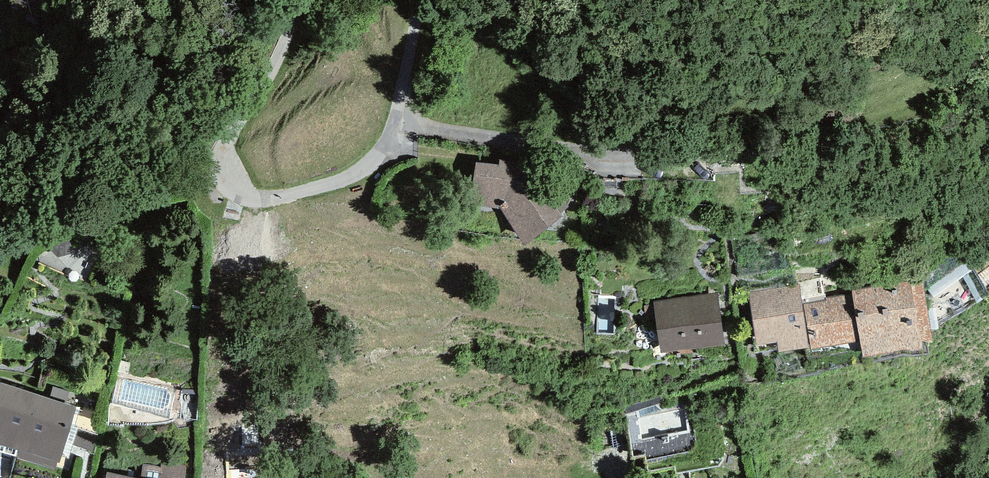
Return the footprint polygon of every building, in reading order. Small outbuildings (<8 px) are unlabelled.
[(499,165),(475,161),(469,204),(501,209),(524,244),(564,219),(527,164),(499,160),(499,165)] [(912,281),(852,291),(853,295),(860,342),(862,358),(922,349),(921,343),(932,341),(923,284),(912,286),(912,281)] [(800,283),(747,291),(756,346),(777,342),(778,353),(810,348),(803,305),(802,296),(800,283)] [(718,291),(653,300),(661,353),(725,344),(718,291)] [(860,342),(853,295),(826,299),(827,301),(803,305),(810,348),(810,350),(860,342)] [(17,458),(36,395),(0,383),(0,452),(17,458)] [(77,407),(36,395),(17,458),(55,469),(58,462),(59,462),(62,454),(69,457),(78,428),(74,427),(80,408),(77,407)] [(658,396),(624,406),(631,460),(645,456),(645,461),(694,450),(688,404),(661,409),(658,396)] [(142,464),(140,477),(184,477),(186,464),(162,460),(161,467),(142,464)]
